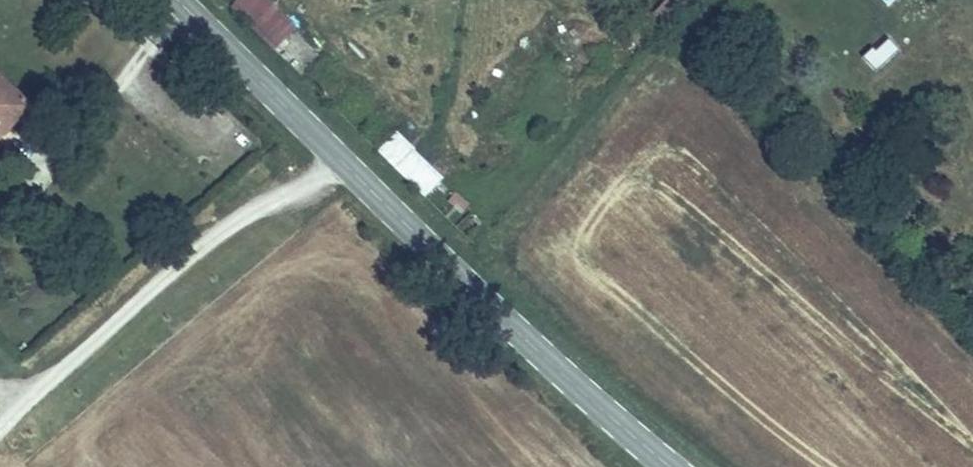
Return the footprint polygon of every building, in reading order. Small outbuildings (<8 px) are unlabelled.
[(272,54),(298,26),(272,0),(234,0),(225,9),(272,54)] [(31,110),(0,79),(0,142),(31,110)] [(396,129),(376,149),(423,196),(444,175),(396,129)]
